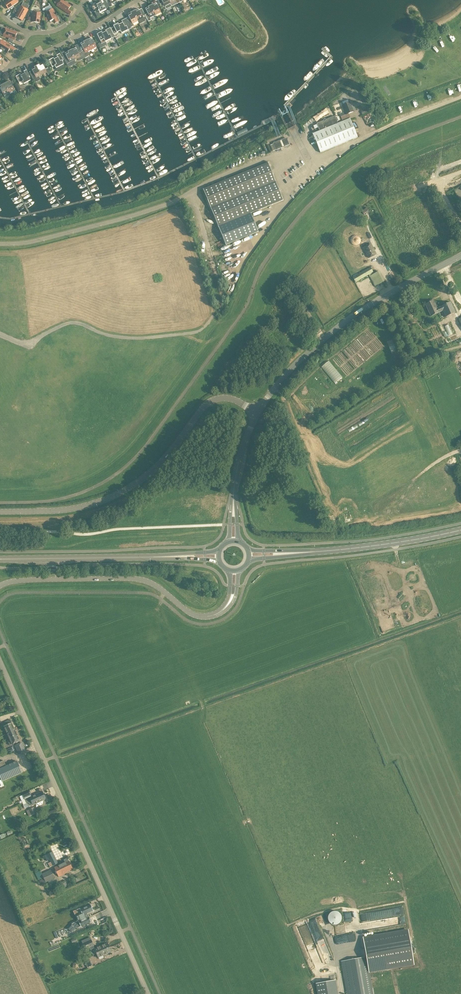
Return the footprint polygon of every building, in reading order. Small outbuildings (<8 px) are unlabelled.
[(8,9),(18,2),(17,0),(7,0),(4,2),(8,9)] [(68,10),(71,6),(62,0),(61,0),(57,6),(70,15),(72,12),(68,10)] [(95,13),(98,11),(100,13),(106,10),(104,6),(106,5),(107,5),(104,0),(99,0),(100,1),(101,3),(97,5),(96,3),(91,6),(95,13)] [(158,6),(161,5),(160,4),(158,0),(156,0),(155,0),(156,3),(151,5),(155,15),(161,12),(158,6)] [(160,4),(161,5),(164,11),(166,9),(165,7),(171,4),(169,0),(162,0),(163,3),(160,4)] [(146,10),(148,13),(145,15),(147,19),(148,21),(151,20),(150,17),(155,15),(151,5),(145,8),(146,10)] [(15,17),(22,20),(28,10),(21,6),(19,10),(15,8),(13,13),(16,15),(15,17)] [(139,8),(133,11),(138,21),(140,24),(145,21),(144,20),(147,19),(145,15),(144,12),(142,8),(139,9),(139,8)] [(49,20),(50,21),(54,19),(56,23),(58,22),(53,9),(46,12),(49,20)] [(131,28),(134,26),(132,23),(138,21),(133,11),(127,14),(130,20),(128,21),(131,28)] [(32,22),(39,23),(40,21),(41,13),(33,12),(32,22)] [(113,33),(114,34),(120,31),(122,33),(128,30),(126,26),(128,25),(124,19),(122,20),(123,23),(119,25),(118,23),(113,26),(114,27),(111,28),(113,33)] [(102,33),(102,32),(97,34),(102,43),(113,38),(111,34),(113,33),(111,28),(110,27),(105,30),(106,31),(102,33)] [(3,36),(15,40),(17,32),(6,29),(3,36)] [(86,40),(91,50),(96,47),(91,38),(86,40)] [(1,40),(0,42),(0,48),(7,53),(10,48),(11,49),(11,50),(13,51),(15,48),(12,46),(1,40)] [(88,51),(91,50),(86,40),(80,43),(81,44),(78,45),(84,58),(88,56),(89,55),(89,54),(89,53),(88,51)] [(84,58),(78,45),(77,44),(75,46),(76,48),(70,50),(75,60),(78,58),(79,60),(80,60),(84,58)] [(65,59),(67,64),(75,60),(70,50),(65,53),(66,55),(63,56),(65,59)] [(57,55),(58,57),(54,59),(53,58),(49,60),(52,67),(55,66),(56,68),(64,64),(62,61),(65,59),(63,56),(62,57),(60,53),(57,55)] [(48,67),(45,69),(42,63),(37,66),(41,75),(47,72),(48,75),(51,73),(48,67)] [(32,70),(29,72),(35,83),(39,81),(40,80),(40,79),(40,78),(39,76),(41,75),(37,66),(31,68),(32,70)] [(24,84),(31,80),(29,77),(30,76),(26,69),(24,71),(25,73),(21,75),(20,74),(16,76),(19,83),(23,81),(24,84)] [(4,83),(9,93),(15,90),(10,80),(4,83)] [(0,86),(0,92),(2,91),(4,96),(9,93),(4,83),(0,86)] [(347,100),(342,102),(343,105),(347,114),(354,112),(350,102),(348,103),(347,100)] [(321,115),(331,111),(328,105),(322,107),(324,111),(317,114),(318,116),(321,115)] [(342,122),(338,123),(335,116),(326,120),(324,119),(324,121),(317,124),(318,128),(320,131),(313,134),(320,152),(357,137),(350,120),(350,118),(347,119),(342,122)] [(286,138),(273,143),(276,150),(289,145),(286,138)] [(430,157),(430,168),(436,168),(438,168),(438,166),(436,166),(436,164),(436,157),(430,157)] [(251,213),(283,200),(268,163),(203,189),(226,245),(258,232),(251,213)] [(387,175),(387,186),(393,186),(395,186),(395,184),(393,184),(393,182),(393,175),(387,175)] [(359,238),(358,237),(356,236),(354,236),(353,237),(352,238),(351,240),(351,241),(351,243),(352,244),(353,245),(354,246),(356,246),(357,246),(359,245),(360,244),(360,242),(360,240),(360,239),(359,238)] [(369,258),(376,255),(371,244),(363,248),(369,258)] [(355,282),(367,276),(368,277),(370,277),(375,286),(383,282),(385,281),(379,271),(374,273),(370,267),(352,277),(355,282)] [(445,317),(455,313),(450,302),(437,308),(433,301),(425,305),(430,316),(442,311),(445,317)] [(11,732),(15,730),(10,720),(2,724),(7,734),(11,732)] [(15,730),(11,732),(7,734),(5,735),(9,745),(12,744),(12,745),(20,741),(15,730)] [(25,750),(23,743),(16,746),(20,754),(26,751),(25,750)] [(2,782),(22,773),(17,761),(6,766),(4,761),(0,762),(0,778),(2,782)] [(44,795),(42,792),(24,800),(26,803),(27,803),(44,795)] [(46,799),(44,795),(27,803),(29,807),(33,805),(46,799)] [(35,810),(34,807),(26,811),(29,816),(36,813),(35,810)] [(13,808),(6,811),(8,816),(15,813),(13,808)] [(52,851),(45,855),(47,860),(50,859),(55,857),(52,851)] [(58,863),(55,857),(50,859),(51,862),(48,863),(50,867),(58,863)] [(57,871),(66,867),(71,865),(68,858),(64,859),(66,862),(55,867),(57,871)] [(71,865),(66,867),(57,871),(59,876),(67,872),(67,871),(73,869),(71,865)] [(41,879),(40,879),(41,880),(52,874),(50,870),(47,871),(42,874),(43,877),(40,878),(41,879)] [(44,883),(54,878),(52,874),(41,880),(39,881),(41,884),(44,883)] [(76,917),(82,914),(84,919),(78,921),(81,926),(91,922),(87,913),(90,912),(93,910),(90,905),(90,904),(80,909),(80,910),(74,913),(76,917)] [(360,921),(390,917),(389,909),(359,913),(360,921)] [(328,917),(328,918),(328,920),(329,921),(329,922),(330,923),(331,924),(332,924),(334,925),(335,925),(336,925),(337,924),(339,923),(340,922),(341,921),(341,920),(342,918),(341,916),(341,915),(340,914),(340,913),(338,912),(337,911),(336,911),(335,911),(333,911),(332,912),(331,912),(330,913),(329,915),(328,915),(328,917)] [(411,947),(408,930),(363,937),(367,956),(369,971),(414,963),(412,953),(415,952),(414,947),(411,947)] [(108,943),(94,949),(93,946),(94,946),(90,937),(82,941),(85,950),(90,948),(91,952),(92,954),(96,953),(97,954),(99,953),(98,951),(101,950),(102,951),(105,950),(105,949),(109,947),(108,943)] [(103,955),(111,951),(109,947),(105,949),(105,950),(102,951),(101,950),(98,951),(99,953),(97,954),(98,957),(103,955)] [(341,961),(347,993),(374,993),(369,971),(367,956),(341,961)]
